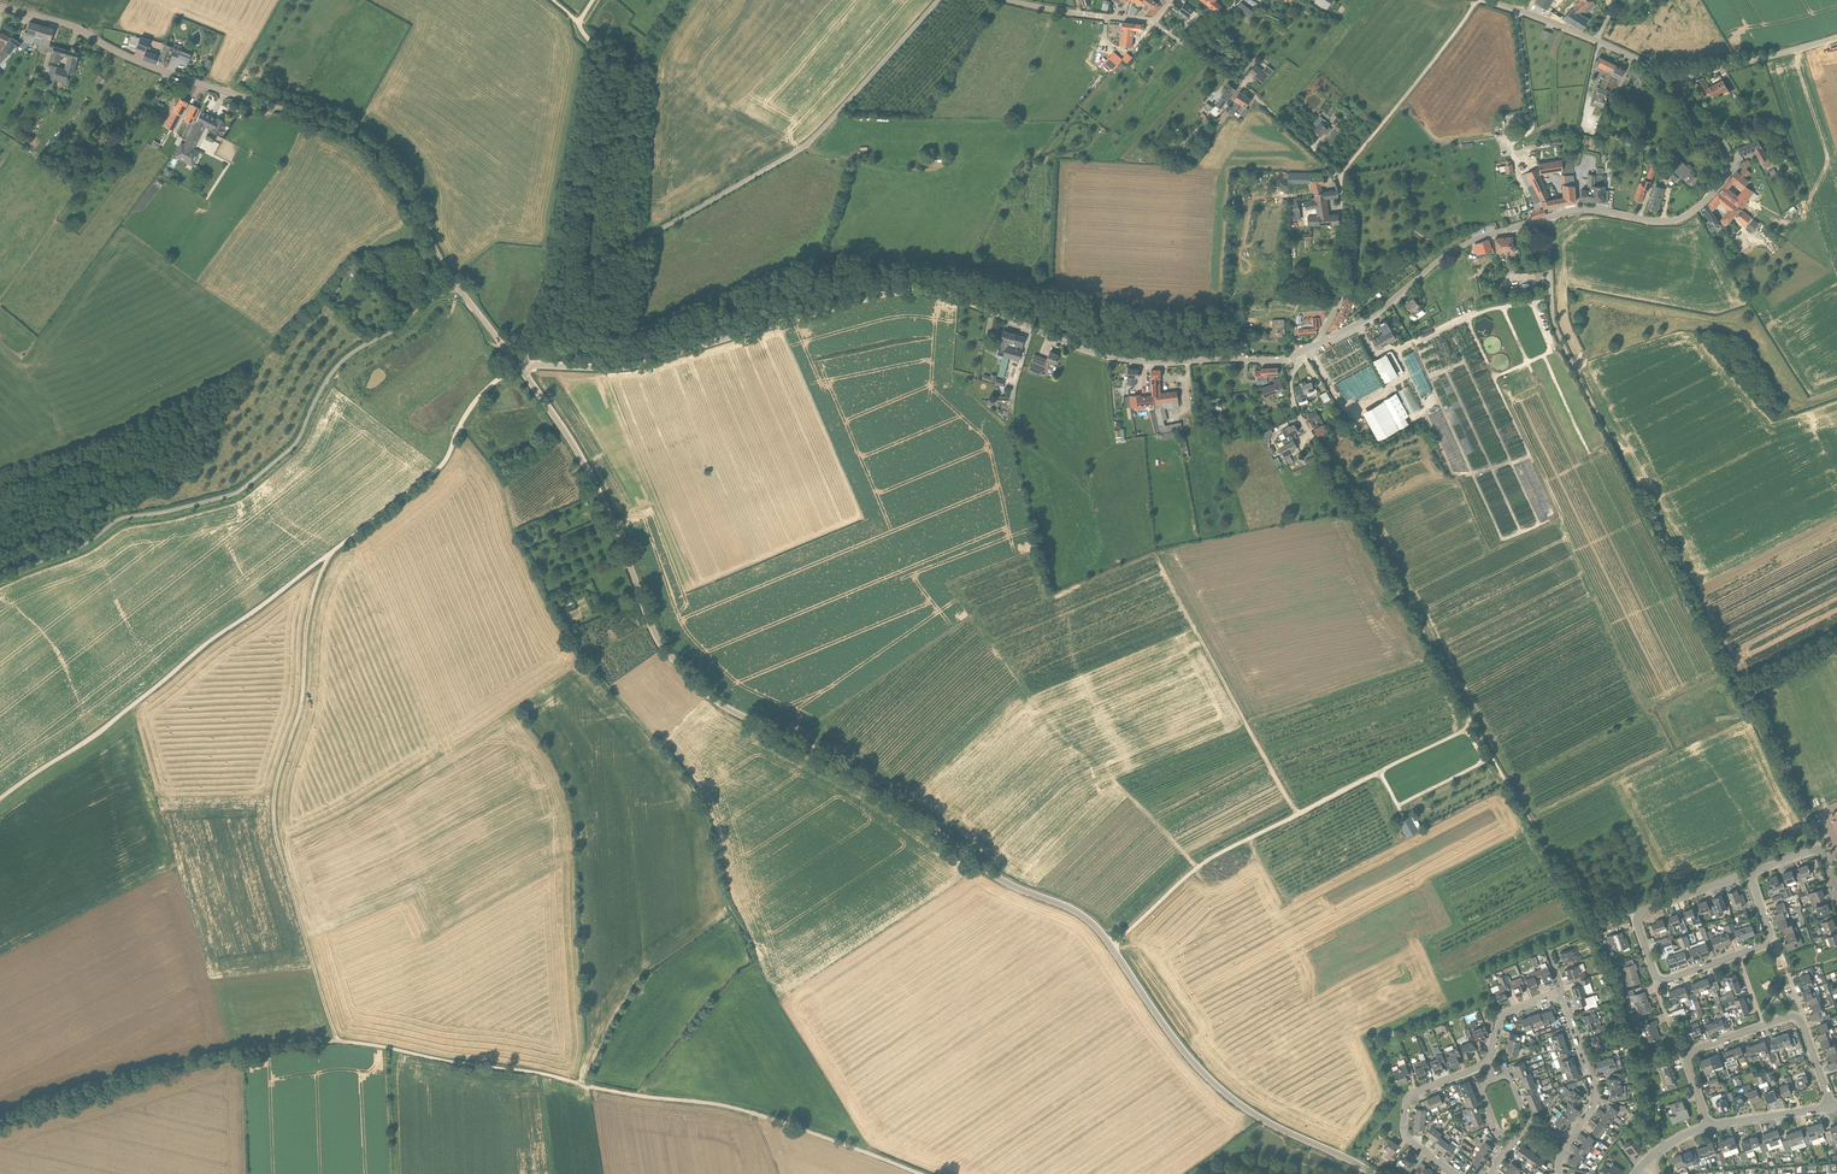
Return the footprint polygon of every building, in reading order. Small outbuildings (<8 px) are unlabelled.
[(1111,1),(1108,0),(1105,0),(1102,9),(1108,10),(1111,1)] [(1162,6),(1153,0),(1144,0),(1140,6),(1142,7),(1141,9),(1147,12),(1147,11),(1153,15),(1162,6)] [(1215,1),(1216,0),(1208,0),(1206,3),(1217,12),(1221,6),(1215,1)] [(1251,0),(1245,0),(1244,2),(1257,10),(1260,5),(1251,0)] [(1313,4),(1312,4),(1325,12),(1328,8),(1331,10),(1336,2),(1334,0),(1306,0),(1313,4)] [(1535,2),(1547,9),(1553,0),(1537,0),(1535,2)] [(1592,0),(1582,0),(1562,19),(1568,23),(1579,13),(1593,1),(1592,0)] [(1568,23),(1572,25),(1581,31),(1589,19),(1583,16),(1585,14),(1595,4),(1593,1),(1579,13),(1568,23)] [(1242,2),(1238,8),(1250,17),(1254,12),(1242,2)] [(1172,8),(1186,19),(1188,17),(1192,20),(1199,14),(1193,10),(1194,9),(1185,3),(1181,8),(1175,4),(1172,8)] [(25,32),(20,42),(18,47),(25,50),(28,43),(32,44),(36,35),(42,37),(40,43),(44,44),(48,27),(41,25),(30,22),(27,33),(25,32)] [(1133,29),(1133,24),(1129,23),(1123,22),(1120,46),(1131,47),(1133,35),(1135,35),(1134,35),(1134,31),(1133,31),(1134,30),(1133,29)] [(1142,25),(1133,24),(1133,29),(1134,30),(1133,31),(1134,31),(1134,35),(1135,35),(1136,30),(1141,30),(1142,25)] [(54,29),(48,27),(44,44),(40,43),(38,51),(43,52),(45,44),(49,45),(54,29)] [(1544,30),(1542,36),(1541,38),(1549,41),(1552,33),(1544,30)] [(3,47),(6,44),(10,37),(0,33),(0,51),(3,47)] [(0,53),(0,63),(11,53),(15,45),(18,47),(20,42),(11,37),(8,43),(0,53)] [(136,47),(146,51),(147,46),(150,40),(140,37),(136,47)] [(189,61),(191,55),(192,54),(180,50),(182,46),(175,44),(173,47),(165,44),(161,55),(157,64),(165,67),(170,54),(189,61)] [(66,50),(54,46),(50,60),(58,62),(61,55),(64,56),(66,50)] [(65,70),(57,67),(54,78),(55,78),(66,81),(68,73),(72,74),(79,53),(70,51),(65,70)] [(157,64),(161,55),(160,55),(157,54),(156,55),(146,51),(143,58),(157,64)] [(1113,70),(1122,60),(1115,53),(1106,63),(1113,70)] [(1129,53),(1124,59),(1129,62),(1134,56),(1129,53)] [(1604,90),(1616,65),(1599,57),(1598,61),(1596,60),(1593,76),(1599,77),(1602,79),(1599,87),(1598,87),(1594,95),(1595,96),(1592,102),(1603,106),(1606,98),(1605,97),(1607,91),(1604,90)] [(207,59),(204,65),(209,67),(212,61),(207,59)] [(1253,79),(1260,85),(1266,78),(1264,76),(1266,74),(1255,64),(1249,71),(1255,76),(1253,79)] [(51,91),(55,78),(54,78),(57,67),(51,65),(44,89),(51,91)] [(1618,82),(1624,69),(1616,65),(1604,90),(1607,91),(1608,90),(1611,91),(1615,81),(1618,82)] [(1704,78),(1696,80),(1705,96),(1710,93),(1712,97),(1723,91),(1725,95),(1736,88),(1731,79),(1724,83),(1723,81),(1710,88),(1704,78)] [(1216,117),(1219,114),(1228,105),(1226,103),(1227,101),(1227,102),(1236,89),(1230,85),(1216,105),(1210,112),(1216,117)] [(1629,95),(1621,91),(1618,97),(1626,102),(1629,95)] [(1232,115),(1235,111),(1245,95),(1239,92),(1234,100),(1235,102),(1231,107),(1228,105),(1225,110),(1229,113),(1232,115)] [(1251,99),(1245,95),(1235,111),(1243,117),(1248,109),(1245,107),(1251,99)] [(188,102),(180,99),(176,106),(175,106),(164,126),(173,131),(179,118),(176,116),(178,113),(181,115),(188,102)] [(191,123),(199,108),(192,105),(185,120),(189,122),(191,123)] [(1225,110),(1219,118),(1224,121),(1229,113),(1225,110)] [(196,121),(185,144),(184,145),(181,143),(174,157),(192,166),(199,152),(193,149),(205,126),(212,129),(211,131),(219,135),(226,122),(218,118),(217,119),(211,116),(201,111),(196,121)] [(1317,127),(1314,130),(1320,136),(1324,132),(1326,135),(1332,129),(1326,124),(1327,123),(1320,116),(1313,123),(1317,127)] [(189,122),(181,137),(183,138),(191,123),(189,122)] [(1194,140),(1190,137),(1183,145),(1187,148),(1194,140)] [(1759,141),(1739,149),(1741,156),(1755,150),(1764,166),(1771,163),(1759,141)] [(1675,158),(1668,166),(1691,187),(1692,185),(1696,189),(1702,183),(1691,172),(1691,173),(1675,158)] [(1533,204),(1535,209),(1540,207),(1543,206),(1544,208),(1575,202),(1573,175),(1571,159),(1561,161),(1562,170),(1562,175),(1562,179),(1562,184),(1563,197),(1550,200),(1536,169),(1521,175),(1533,198),(1536,204),(1533,204)] [(1500,172),(1506,171),(1506,173),(1513,172),(1512,164),(1511,164),(1510,160),(1505,161),(1506,165),(1505,165),(1505,166),(1499,167),(1500,172)] [(1561,161),(1538,164),(1539,173),(1552,171),(1562,170),(1561,161)] [(1647,178),(1652,180),(1656,167),(1651,165),(1647,178)] [(1774,168),(1767,172),(1769,177),(1776,174),(1774,168)] [(1749,182),(1745,178),(1739,173),(1737,171),(1729,181),(1732,184),(1734,182),(1743,189),(1749,182)] [(1304,202),(1326,198),(1337,196),(1338,196),(1337,191),(1324,193),(1321,193),(1319,181),(1323,180),(1322,174),(1315,177),(1316,185),(1313,185),(1313,186),(1310,190),(1315,189),(1316,194),(1315,194),(1315,197),(1311,198),(1311,200),(1304,202)] [(1581,190),(1580,200),(1603,202),(1608,202),(1609,190),(1604,190),(1604,186),(1600,186),(1600,181),(1603,181),(1603,175),(1588,174),(1587,186),(1591,186),(1590,191),(1581,190)] [(1292,176),(1292,186),(1313,186),(1313,185),(1316,185),(1315,177),(1315,176),(1292,176)] [(155,183),(161,187),(164,183),(158,179),(155,183)] [(1634,200),(1641,202),(1646,190),(1648,191),(1651,182),(1644,180),(1641,188),(1639,187),(1634,200)] [(1649,207),(1657,210),(1665,189),(1656,186),(1649,207)] [(1737,195),(1728,188),(1725,186),(1720,192),(1742,208),(1747,203),(1746,202),(1749,198),(1754,192),(1747,187),(1738,197),(1737,196),(1737,195)] [(1722,219),(1719,223),(1720,224),(1724,228),(1728,223),(1729,224),(1735,216),(1737,218),(1746,225),(1752,218),(1734,205),(1719,193),(1715,197),(1720,201),(1730,208),(1722,218),(1722,219)] [(1289,200),(1291,209),(1298,207),(1297,198),(1289,200)] [(1328,215),(1326,198),(1304,202),(1306,210),(1316,208),(1318,216),(1308,217),(1308,226),(1339,223),(1338,214),(1328,215)] [(1717,205),(1712,201),(1709,204),(1712,210),(1717,205)] [(1720,224),(1719,223),(1708,205),(1703,209),(1712,223),(1708,225),(1712,231),(1721,225),(1720,224)] [(1298,207),(1291,209),(1290,215),(1291,215),(1293,221),(1301,219),(1298,207)] [(1541,210),(1540,207),(1535,209),(1534,209),(1535,212),(1530,213),(1532,219),(1546,215),(1546,214),(1544,209),(1541,210)] [(1512,237),(1501,238),(1504,259),(1509,259),(1508,251),(1513,250),(1512,237)] [(1501,238),(1495,239),(1497,260),(1504,259),(1501,238)] [(1489,254),(1488,251),(1491,250),(1488,240),(1474,245),(1477,254),(1478,257),(1478,258),(1489,254)] [(352,262),(348,266),(354,272),(358,268),(352,262)] [(1347,316),(1348,315),(1353,304),(1354,301),(1346,297),(1339,312),(1347,316)] [(1422,309),(1413,298),(1405,304),(1411,312),(1414,315),(1417,313),(1420,316),(1425,313),(1422,309)] [(1341,320),(1344,322),(1347,316),(1339,312),(1335,321),(1333,320),(1331,325),(1337,328),(1338,327),(1341,320)] [(1316,328),(1318,328),(1320,328),(1319,318),(1312,318),(1312,324),(1301,324),(1301,328),(1299,328),(1300,335),(1316,333),(1316,328)] [(1269,337),(1283,337),(1282,330),(1284,329),(1284,320),(1272,320),(1272,330),(1269,330),(1269,337)] [(1383,333),(1390,329),(1389,326),(1390,325),(1390,324),(1390,323),(1390,322),(1390,321),(1389,321),(1388,320),(1387,320),(1386,321),(1385,320),(1378,324),(1383,333)] [(1390,329),(1383,333),(1372,340),(1378,349),(1396,339),(1390,329)] [(1423,337),(1434,332),(1432,329),(1421,334),(1423,337)] [(1011,333),(1004,331),(997,354),(1003,356),(1004,356),(1011,333)] [(1019,361),(1022,350),(1021,350),(1025,337),(1011,333),(1004,356),(1010,358),(1019,361)] [(1392,351),(1373,362),(1385,384),(1404,373),(1392,351)] [(1055,365),(1059,355),(1050,352),(1047,359),(1034,354),(1028,369),(1041,375),(1044,367),(1048,368),(1050,363),(1055,365)] [(1138,378),(1139,369),(1128,368),(1127,377),(1127,385),(1136,385),(1136,378),(1138,378)] [(1278,374),(1278,368),(1261,368),(1261,370),(1255,371),(1255,380),(1267,379),(1267,375),(1278,374)] [(1152,384),(1159,383),(1159,379),(1161,379),(1161,370),(1151,370),(1152,384)] [(1299,383),(1300,385),(1303,395),(1305,394),(1306,398),(1317,392),(1316,389),(1314,390),(1311,382),(1305,384),(1304,381),(1299,383)] [(1274,384),(1261,387),(1264,398),(1274,395),(1274,394),(1284,391),(1281,382),(1274,384)] [(1157,416),(1158,422),(1163,421),(1167,420),(1164,408),(1167,408),(1167,409),(1179,407),(1177,391),(1160,393),(1160,385),(1159,383),(1152,384),(1152,392),(1153,396),(1154,405),(1155,409),(1157,416)] [(1306,398),(1305,394),(1303,395),(1300,385),(1295,387),(1296,392),(1295,393),(1298,401),(1306,399),(1306,398)] [(1319,396),(1324,403),(1331,399),(1326,391),(1319,396)] [(1154,405),(1153,396),(1141,397),(1140,395),(1135,396),(1135,395),(1129,396),(1131,407),(1137,406),(1137,410),(1144,409),(1143,406),(1154,405)] [(1387,407),(1366,419),(1378,442),(1409,425),(1406,419),(1409,417),(1396,395),(1384,402),(1387,407)] [(1316,410),(1307,415),(1310,421),(1319,417),(1316,410)] [(1258,416),(1260,424),(1269,422),(1267,414),(1258,416)] [(1155,435),(1160,434),(1159,432),(1158,422),(1157,416),(1151,417),(1155,435)] [(1290,442),(1293,440),(1292,438),(1296,437),(1294,434),(1298,432),(1294,424),(1290,426),(1281,430),(1286,438),(1287,437),(1290,442)] [(1314,429),(1317,435),(1326,431),(1323,425),(1314,429)] [(1123,440),(1123,436),(1121,436),(1121,430),(1115,430),(1115,437),(1116,437),(1116,440),(1123,440)] [(1270,436),(1267,430),(1259,434),(1264,444),(1270,441),(1268,437),(1270,436)] [(1175,437),(1174,431),(1161,434),(1162,440),(1175,437)] [(1187,440),(1182,441),(1185,457),(1190,456),(1187,440)] [(1297,447),(1293,440),(1290,442),(1284,445),(1284,446),(1278,450),(1283,458),(1293,452),(1292,450),(1297,447)] [(1267,448),(1271,455),(1276,452),(1272,446),(1267,448)] [(1307,465),(1313,462),(1317,460),(1315,456),(1312,457),(1305,460),(1307,465)] [(1422,830),(1414,814),(1399,822),(1407,837),(1422,830)] [(1799,881),(1803,892),(1807,890),(1804,881),(1808,880),(1806,875),(1811,874),(1808,864),(1798,867),(1798,868),(1799,868),(1800,872),(1796,873),(1799,881)] [(1783,873),(1787,882),(1788,885),(1796,882),(1795,879),(1792,870),(1783,873)] [(1769,888),(1777,885),(1778,889),(1784,887),(1783,882),(1780,883),(1777,875),(1770,878),(1771,880),(1766,881),(1769,888)] [(1737,903),(1738,906),(1739,906),(1740,908),(1743,907),(1742,905),(1746,904),(1744,896),(1740,897),(1737,889),(1729,892),(1733,904),(1737,903)] [(1809,897),(1812,905),(1817,903),(1816,901),(1825,897),(1824,897),(1822,889),(1811,892),(1811,893),(1809,894),(1808,890),(1807,890),(1803,892),(1797,894),(1798,896),(1798,898),(1806,895),(1807,898),(1809,897)] [(1722,895),(1713,898),(1715,905),(1712,906),(1715,914),(1716,917),(1717,918),(1720,917),(1719,916),(1723,914),(1722,910),(1727,909),(1722,895)] [(1702,914),(1702,912),(1709,910),(1711,916),(1715,914),(1712,906),(1709,907),(1707,900),(1698,903),(1700,909),(1697,910),(1699,915),(1702,914)] [(1784,902),(1776,905),(1777,909),(1774,910),(1775,913),(1787,909),(1784,902)] [(1818,906),(1817,903),(1812,905),(1805,907),(1806,912),(1812,910),(1812,912),(1815,913),(1818,911),(1820,915),(1830,912),(1827,903),(1818,906)] [(1692,919),(1694,924),(1701,922),(1698,914),(1695,915),(1693,908),(1684,911),(1686,916),(1683,917),(1684,921),(1692,919)] [(1788,912),(1787,909),(1775,913),(1777,921),(1786,918),(1789,916),(1788,912)] [(1687,929),(1684,921),(1683,917),(1680,918),(1679,917),(1678,914),(1669,916),(1673,925),(1677,924),(1677,925),(1681,927),(1682,926),(1683,930),(1687,929)] [(1777,921),(1780,928),(1792,924),(1792,923),(1791,920),(1787,922),(1786,918),(1777,921)] [(1819,927),(1820,927),(1821,929),(1824,930),(1826,930),(1835,927),(1832,918),(1826,921),(1824,918),(1816,920),(1819,927)] [(1655,931),(1660,929),(1661,932),(1667,930),(1663,919),(1656,921),(1657,923),(1652,924),(1655,931)] [(1741,924),(1746,937),(1755,934),(1752,925),(1751,925),(1749,921),(1743,924),(1742,923),(1741,924)] [(1737,924),(1734,925),(1733,923),(1729,924),(1731,931),(1735,930),(1738,940),(1746,937),(1741,924),(1737,925),(1737,924)] [(1792,924),(1780,928),(1781,931),(1785,930),(1786,934),(1797,930),(1794,923),(1792,923),(1792,924)] [(1718,932),(1719,932),(1723,945),(1731,942),(1728,932),(1731,931),(1729,924),(1724,926),(1725,929),(1718,932)] [(1706,932),(1704,926),(1699,928),(1704,941),(1708,939),(1706,932)] [(1784,939),(1785,943),(1800,937),(1797,930),(1786,934),(1787,938),(1784,939)] [(1706,932),(1708,939),(1712,938),(1715,948),(1723,945),(1719,932),(1712,935),(1711,931),(1706,932)] [(1617,933),(1607,936),(1609,943),(1614,942),(1617,950),(1622,948),(1623,949),(1629,946),(1627,939),(1624,940),(1621,932),(1617,933)] [(1682,936),(1686,947),(1690,946),(1687,937),(1688,934),(1682,936)] [(1831,945),(1836,943),(1836,934),(1828,937),(1831,945)] [(1671,936),(1664,939),(1658,941),(1659,944),(1671,940),(1673,939),(1671,936)] [(1675,951),(1679,964),(1687,961),(1686,955),(1688,954),(1686,947),(1682,936),(1678,938),(1682,948),(1678,949),(1679,950),(1675,951)] [(1800,937),(1785,943),(1788,950),(1801,945),(1803,944),(1800,937)] [(1702,956),(1710,953),(1706,944),(1698,947),(1702,956)] [(1690,949),(1693,959),(1702,956),(1698,947),(1690,949)] [(1566,961),(1567,965),(1580,961),(1579,956),(1577,957),(1575,948),(1560,953),(1563,962),(1566,961)] [(1665,953),(1667,957),(1669,963),(1670,967),(1679,964),(1675,951),(1674,950),(1665,953)] [(1586,978),(1584,970),(1585,970),(1583,963),(1579,965),(1578,965),(1566,969),(1568,974),(1566,974),(1568,979),(1574,977),(1576,981),(1579,980),(1586,978)] [(1630,985),(1640,981),(1636,972),(1635,973),(1634,970),(1637,969),(1635,963),(1622,968),(1625,975),(1626,975),(1630,985)] [(1541,968),(1541,969),(1536,971),(1539,978),(1542,977),(1545,984),(1553,981),(1547,966),(1541,968)] [(1815,979),(1812,971),(1814,971),(1812,967),(1803,970),(1804,974),(1801,976),(1802,979),(1799,981),(1800,984),(1814,979),(1815,979)] [(1524,984),(1527,983),(1530,990),(1538,987),(1535,980),(1539,978),(1536,971),(1530,973),(1531,973),(1524,976),(1524,975),(1521,977),(1524,984)] [(1728,981),(1730,985),(1739,982),(1736,974),(1727,977),(1722,979),(1723,982),(1728,981)] [(1495,991),(1499,1002),(1508,999),(1505,992),(1510,990),(1508,986),(1505,977),(1504,975),(1498,977),(1501,985),(1498,986),(1497,985),(1490,988),(1492,992),(1495,991)] [(1516,996),(1524,992),(1521,985),(1524,984),(1521,977),(1514,980),(1515,983),(1511,984),(1516,996)] [(1589,977),(1586,978),(1579,980),(1581,985),(1571,988),(1575,998),(1584,995),(1593,992),(1590,982),(1589,977)] [(1709,993),(1713,992),(1710,985),(1711,985),(1708,978),(1700,981),(1703,989),(1707,988),(1709,993)] [(1802,991),(1817,986),(1819,985),(1818,982),(1817,982),(1815,982),(1814,979),(1800,984),(1802,991)] [(634,991),(639,994),(645,984),(639,981),(634,991)] [(1695,992),(1697,997),(1701,996),(1699,991),(1703,989),(1700,981),(1692,984),(1695,992)] [(1719,998),(1720,1001),(1728,998),(1728,999),(1734,996),(1733,993),(1741,990),(1739,982),(1730,985),(1731,989),(1727,991),(1726,991),(1727,995),(1719,998)] [(1686,1001),(1690,1000),(1688,994),(1685,986),(1677,989),(1680,998),(1680,997),(1682,1002),(1686,1000),(1686,1001)] [(1820,993),(1817,986),(1802,991),(1805,999),(1819,994),(1820,993)] [(1680,998),(1677,989),(1669,992),(1672,1001),(1672,1000),(1674,1005),(1678,1004),(1676,999),(1680,998)] [(1649,1005),(1644,992),(1633,995),(1640,1014),(1652,1009),(1650,1005),(1649,1005)] [(1822,1001),(1819,994),(1805,999),(1806,1002),(1809,1001),(1811,1005),(1820,1002),(1822,1001)] [(1584,1005),(1586,1010),(1598,1006),(1597,1005),(1602,1004),(1601,1000),(1596,1001),(1594,995),(1585,998),(1584,995),(1575,998),(1578,1007),(1584,1005)] [(1736,1003),(1738,1008),(1747,1004),(1744,996),(1735,1000),(1730,1001),(1731,1005),(1736,1003)] [(1809,1010),(1810,1013),(1822,1009),(1820,1002),(1811,1005),(1812,1009),(1809,1010)] [(1747,1004),(1738,1008),(1739,1012),(1735,1014),(1736,1017),(1741,1016),(1750,1013),(1747,1004)] [(1554,1016),(1557,1014),(1554,1006),(1549,1009),(1549,1010),(1545,1012),(1550,1023),(1556,1020),(1554,1016)] [(1583,1015),(1585,1023),(1599,1019),(1596,1009),(1599,1008),(1598,1006),(1586,1010),(1587,1014),(1583,1015)] [(1686,1013),(1684,1008),(1676,1010),(1670,1013),(1671,1016),(1677,1014),(1680,1013),(1681,1015),(1686,1013)] [(1821,1017),(1820,1013),(1823,1012),(1822,1009),(1810,1013),(1813,1020),(1817,1019),(1821,1017)] [(1537,1026),(1543,1023),(1540,1014),(1539,1012),(1533,1015),(1537,1026)] [(1543,1023),(1544,1025),(1550,1023),(1545,1012),(1540,1014),(1543,1023)] [(1680,1022),(1688,1019),(1686,1013),(1681,1015),(1682,1017),(1679,1018),(1680,1022)] [(1722,1018),(1720,1013),(1717,1015),(1719,1019),(1714,1021),(1717,1030),(1725,1027),(1722,1018)] [(1532,1028),(1537,1026),(1533,1015),(1527,1017),(1532,1028)] [(1532,1028),(1527,1017),(1523,1019),(1523,1017),(1517,1019),(1518,1022),(1522,1031),(1522,1030),(1525,1029),(1525,1031),(1532,1028)] [(1717,1030),(1714,1021),(1710,1022),(1708,1018),(1704,1019),(1706,1024),(1709,1033),(1717,1030)] [(1600,1022),(1599,1019),(1585,1023),(1588,1031),(1595,1029),(1597,1032),(1605,1030),(1603,1024),(1600,1026),(1599,1023),(1600,1022)] [(1657,1025),(1655,1020),(1643,1025),(1644,1030),(1646,1029),(1648,1036),(1644,1037),(1646,1042),(1659,1038),(1655,1026),(1657,1025)] [(1691,1029),(1695,1038),(1703,1035),(1700,1026),(1698,1021),(1694,1023),(1696,1027),(1691,1029)] [(1829,1029),(1832,1028),(1829,1021),(1827,1022),(1818,1025),(1820,1029),(1816,1030),(1817,1033),(1829,1029)] [(1488,1034),(1485,1025),(1472,1031),(1478,1047),(1484,1045),(1483,1041),(1486,1040),(1484,1035),(1488,1034)] [(1686,1026),(1682,1027),(1684,1032),(1683,1032),(1686,1041),(1695,1038),(1691,1029),(1687,1030),(1686,1026)] [(1562,1028),(1556,1030),(1548,1033),(1549,1037),(1550,1036),(1553,1042),(1564,1038),(1562,1032),(1563,1032),(1562,1028)] [(1834,1035),(1832,1028),(1829,1029),(1817,1033),(1820,1041),(1828,1038),(1834,1035)] [(1521,1035),(1510,1032),(1508,1039),(1520,1041),(1521,1035)] [(1607,1043),(1605,1042),(1602,1033),(1593,1036),(1594,1039),(1588,1041),(1590,1047),(1593,1047),(1594,1051),(1604,1047),(1604,1049),(1607,1047),(1608,1046),(1607,1043)] [(1794,1038),(1790,1039),(1788,1033),(1779,1036),(1783,1045),(1783,1047),(1791,1044),(1792,1047),(1797,1045),(1794,1038)] [(1783,1045),(1779,1036),(1771,1039),(1775,1051),(1779,1050),(1778,1047),(1783,1045)] [(1566,1044),(1564,1038),(1553,1042),(1549,1043),(1551,1049),(1566,1044)] [(1820,1041),(1823,1048),(1834,1044),(1833,1040),(1830,1042),(1828,1038),(1820,1041)] [(1508,1039),(1507,1045),(1519,1047),(1520,1041),(1508,1039)] [(1464,1055),(1467,1060),(1473,1057),(1470,1050),(1472,1050),(1473,1051),(1476,1050),(1473,1041),(1460,1046),(1464,1055)] [(1765,1041),(1756,1044),(1760,1055),(1761,1055),(1764,1053),(1765,1056),(1771,1059),(1772,1063),(1775,1062),(1772,1053),(1769,1054),(1765,1041)] [(1556,1058),(1557,1058),(1571,1053),(1568,1046),(1567,1047),(1566,1044),(1551,1049),(1552,1052),(1554,1051),(1556,1058)] [(1750,1050),(1746,1052),(1749,1060),(1750,1061),(1754,1060),(1761,1057),(1761,1055),(1760,1055),(1756,1044),(1748,1047),(1750,1050)] [(1834,1044),(1823,1048),(1824,1051),(1827,1050),(1829,1054),(1836,1051),(1834,1044)] [(1517,1057),(1519,1047),(1507,1045),(1506,1051),(1509,1052),(1508,1056),(1517,1057)] [(1741,1063),(1749,1060),(1746,1052),(1743,1053),(1741,1046),(1733,1049),(1736,1058),(1739,1057),(1741,1063)] [(1452,1067),(1460,1064),(1458,1059),(1461,1058),(1457,1047),(1445,1052),(1449,1063),(1451,1063),(1452,1067)] [(1737,1062),(1736,1058),(1733,1049),(1725,1052),(1728,1060),(1725,1062),(1727,1069),(1733,1067),(1732,1064),(1737,1062)] [(1836,1059),(1836,1051),(1829,1054),(1830,1058),(1827,1059),(1828,1063),(1836,1059)] [(1772,1053),(1775,1062),(1776,1061),(1777,1065),(1780,1064),(1776,1052),(1772,1053)] [(1557,1058),(1560,1068),(1574,1063),(1572,1056),(1572,1057),(1571,1053),(1557,1058)] [(1442,1066),(1446,1064),(1442,1054),(1436,1056),(1437,1059),(1430,1062),(1435,1074),(1441,1072),(1440,1070),(1443,1069),(1442,1066)] [(1723,1068),(1718,1054),(1710,1057),(1713,1068),(1719,1066),(1720,1069),(1723,1068)] [(1605,1069),(1606,1073),(1616,1069),(1622,1067),(1620,1058),(1615,1060),(1614,1055),(1604,1059),(1596,1062),(1599,1071),(1605,1069)] [(1703,1065),(1706,1074),(1710,1072),(1709,1069),(1713,1068),(1710,1057),(1702,1060),(1704,1065),(1703,1065)] [(1425,1059),(1419,1062),(1413,1064),(1419,1079),(1427,1076),(1425,1071),(1429,1069),(1425,1059)] [(1828,1063),(1830,1070),(1836,1067),(1836,1059),(1828,1063)] [(1514,1065),(1516,1071),(1525,1067),(1523,1061),(1514,1065)] [(1403,1084),(1408,1081),(1406,1075),(1409,1074),(1405,1063),(1399,1065),(1400,1068),(1393,1071),(1396,1078),(1395,1078),(1398,1084),(1402,1082),(1403,1084)] [(1565,1072),(1576,1069),(1574,1063),(1560,1068),(1562,1073),(1565,1072)] [(1674,1082),(1677,1081),(1671,1063),(1659,1067),(1664,1081),(1666,1080),(1667,1084),(1666,1084),(1668,1090),(1676,1087),(1674,1082)] [(1528,1073),(1525,1067),(1516,1071),(1518,1077),(1520,1076),(1528,1073)] [(1520,1076),(1523,1082),(1532,1078),(1537,1076),(1536,1073),(1538,1072),(1537,1069),(1535,1070),(1532,1071),(1530,1072),(1528,1073),(1520,1076)] [(1565,1083),(1581,1078),(1579,1071),(1577,1072),(1576,1069),(1565,1072),(1567,1078),(1564,1079),(1565,1083)] [(1609,1088),(1610,1087),(1621,1086),(1620,1079),(1626,1078),(1625,1071),(1613,1073),(1615,1073),(1616,1077),(1608,1078),(1609,1088)] [(1805,1072),(1799,1074),(1799,1075),(1794,1076),(1795,1079),(1797,1079),(1798,1083),(1797,1084),(1799,1091),(1808,1087),(1806,1083),(1808,1082),(1805,1072)] [(1756,1077),(1759,1084),(1767,1081),(1768,1081),(1766,1073),(1756,1077)] [(1780,1086),(1783,1096),(1792,1093),(1789,1086),(1793,1085),(1789,1076),(1783,1078),(1786,1084),(1780,1086)] [(1523,1082),(1525,1087),(1535,1083),(1532,1078),(1523,1082)] [(1469,1081),(1462,1084),(1460,1084),(1460,1083),(1453,1086),(1456,1093),(1457,1092),(1471,1086),(1469,1081)] [(1535,1090),(1537,1089),(1535,1083),(1525,1087),(1527,1093),(1535,1090)] [(1567,1092),(1567,1093),(1579,1102),(1585,1093),(1575,1086),(1571,1092),(1564,1085),(1561,1086),(1562,1089),(1562,1088),(1567,1092)] [(1743,1087),(1745,1094),(1746,1096),(1749,1095),(1751,1101),(1760,1098),(1756,1089),(1752,1090),(1750,1085),(1743,1087)] [(1770,1091),(1768,1085),(1760,1088),(1763,1096),(1765,1095),(1768,1102),(1777,1098),(1774,1089),(1770,1091)] [(1474,1092),(1471,1086),(1457,1092),(1458,1095),(1463,1093),(1464,1096),(1474,1092)] [(1622,1091),(1621,1086),(1610,1087),(1611,1095),(1615,1095),(1616,1100),(1627,1098),(1626,1091),(1622,1091)] [(1528,1099),(1537,1096),(1535,1090),(1527,1093),(1525,1094),(1528,1099)] [(1735,1092),(1734,1092),(1733,1091),(1728,1093),(1730,1100),(1734,1099),(1736,1107),(1745,1104),(1742,1095),(1736,1097),(1735,1092)] [(1464,1096),(1467,1102),(1476,1098),(1474,1092),(1464,1096)] [(1530,1105),(1540,1101),(1539,1098),(1546,1095),(1545,1093),(1542,1094),(1539,1095),(1537,1096),(1528,1099),(1530,1105)] [(1579,1102),(1567,1093),(1563,1098),(1565,1100),(1570,1103),(1571,1103),(1575,1106),(1579,1102)] [(1722,1097),(1712,1100),(1714,1107),(1718,1106),(1720,1112),(1729,1109),(1726,1102),(1730,1100),(1728,1093),(1722,1095),(1722,1097)] [(1439,1094),(1433,1097),(1436,1105),(1443,1103),(1446,1102),(1445,1098),(1444,1098),(1441,1100),(1439,1094)] [(1553,1095),(1544,1099),(1540,1101),(1530,1105),(1532,1111),(1542,1107),(1541,1106),(1550,1102),(1552,1100),(1552,1099),(1554,1100),(1557,1096),(1557,1095),(1557,1094),(1554,1096),(1553,1095)] [(1430,1108),(1436,1105),(1433,1097),(1427,1099),(1429,1105),(1422,1107),(1426,1109),(1427,1109),(1430,1108)] [(1478,1104),(1476,1098),(1467,1102),(1469,1107),(1469,1108),(1476,1105),(1478,1104)] [(1670,1116),(1672,1122),(1678,1119),(1679,1121),(1683,1120),(1683,1119),(1690,1117),(1687,1108),(1685,1108),(1683,1101),(1671,1105),(1675,1114),(1670,1116)] [(1570,1103),(1567,1109),(1576,1115),(1580,1110),(1575,1106),(1571,1103),(1570,1103)] [(1607,1110),(1615,1115),(1616,1113),(1619,1115),(1622,1111),(1626,1111),(1625,1105),(1617,1105),(1616,1104),(1614,1107),(1609,1103),(1607,1106),(1609,1107),(1607,1110)] [(1479,1110),(1476,1105),(1469,1108),(1469,1107),(1462,1110),(1464,1116),(1467,1115),(1469,1114),(1479,1110)] [(1425,1116),(1426,1109),(1422,1107),(1422,1109),(1416,1108),(1415,1114),(1425,1116)] [(1567,1109),(1563,1113),(1571,1119),(1571,1120),(1572,1121),(1576,1115),(1567,1109)] [(1479,1110),(1469,1114),(1470,1117),(1471,1120),(1481,1116),(1479,1110)] [(1615,1115),(1607,1110),(1605,1113),(1603,1111),(1601,1114),(1611,1121),(1615,1115)] [(1562,1112),(1558,1118),(1567,1124),(1571,1120),(1571,1119),(1563,1113),(1562,1112)] [(1607,1126),(1611,1121),(1601,1114),(1599,1116),(1601,1118),(1600,1120),(1607,1126)] [(1471,1120),(1473,1123),(1474,1125),(1476,1124),(1483,1122),(1481,1116),(1471,1120)] [(1558,1126),(1556,1128),(1563,1134),(1566,1129),(1565,1128),(1567,1124),(1558,1118),(1554,1123),(1558,1126)] [(1611,1129),(1607,1126),(1600,1120),(1597,1123),(1595,1122),(1593,1124),(1603,1131),(1607,1135),(1611,1129)] [(1822,1122),(1815,1125),(1819,1138),(1824,1136),(1822,1131),(1825,1130),(1822,1122)] [(1603,1131),(1593,1124),(1592,1127),(1594,1128),(1592,1131),(1599,1137),(1603,1131)] [(1815,1125),(1808,1127),(1807,1127),(1808,1130),(1805,1131),(1810,1145),(1813,1143),(1812,1140),(1819,1138),(1815,1125)] [(1828,1130),(1833,1145),(1836,1144),(1836,1140),(1836,1125),(1831,1128),(1831,1129),(1828,1130)] [(1436,1129),(1431,1126),(1429,1128),(1425,1133),(1430,1137),(1436,1129)] [(1441,1134),(1436,1129),(1430,1137),(1435,1141),(1439,1136),(1441,1134)] [(1778,1129),(1770,1132),(1775,1145),(1776,1148),(1779,1147),(1783,1145),(1782,1141),(1780,1137),(1781,1137),(1778,1129)] [(1794,1132),(1798,1144),(1805,1142),(1806,1146),(1810,1145),(1805,1131),(1802,1132),(1801,1129),(1794,1132)] [(1833,1145),(1828,1130),(1825,1132),(1830,1146),(1833,1145)] [(1763,1134),(1765,1142),(1768,1141),(1770,1147),(1775,1145),(1770,1132),(1763,1134)] [(1791,1146),(1798,1144),(1794,1132),(1786,1135),(1788,1139),(1785,1140),(1789,1152),(1793,1151),(1791,1146)] [(1438,1148),(1444,1152),(1449,1144),(1451,1141),(1449,1139),(1451,1136),(1448,1135),(1446,1137),(1444,1140),(1438,1148)] [(1593,1146),(1597,1140),(1589,1135),(1587,1138),(1585,1136),(1583,1138),(1593,1146)] [(1438,1148),(1444,1140),(1442,1138),(1439,1136),(1435,1141),(1433,1144),(1438,1148)] [(1482,1143),(1479,1141),(1480,1140),(1476,1138),(1474,1140),(1490,1152),(1494,1147),(1488,1143),(1491,1139),(1487,1136),(1482,1143)] [(1737,1147),(1736,1144),(1734,1136),(1726,1139),(1730,1150),(1737,1147)] [(1763,1143),(1760,1144),(1757,1136),(1749,1139),(1752,1147),(1753,1147),(1759,1145),(1764,1158),(1768,1157),(1766,1151),(1766,1152),(1763,1143)] [(1589,1151),(1592,1153),(1596,1148),(1593,1146),(1583,1138),(1581,1141),(1583,1143),(1581,1145),(1589,1151)] [(1730,1150),(1726,1139),(1719,1141),(1722,1151),(1719,1152),(1723,1164),(1727,1162),(1723,1152),(1730,1150)] [(1742,1152),(1745,1159),(1746,1160),(1749,1160),(1747,1153),(1754,1151),(1753,1147),(1752,1147),(1749,1139),(1742,1142),(1745,1150),(1746,1151),(1742,1152)] [(1399,1145),(1391,1140),(1385,1148),(1389,1151),(1385,1156),(1392,1162),(1397,1155),(1394,1152),(1399,1145)] [(1480,1149),(1478,1151),(1486,1157),(1490,1152),(1474,1140),(1473,1140),(1471,1142),(1476,1145),(1476,1146),(1480,1149)] [(1635,1153),(1642,1148),(1636,1140),(1624,1148),(1632,1160),(1637,1156),(1635,1153)] [(1449,1144),(1444,1152),(1449,1156),(1451,1153),(1454,1155),(1456,1153),(1459,1149),(1458,1148),(1459,1145),(1458,1144),(1457,1145),(1452,1141),(1451,1141),(1449,1144)] [(1715,1152),(1712,1142),(1709,1143),(1709,1145),(1705,1146),(1709,1157),(1713,1156),(1712,1153),(1715,1152)] [(1515,1152),(1521,1156),(1526,1149),(1523,1147),(1525,1144),(1522,1143),(1520,1146),(1518,1146),(1516,1149),(1517,1150),(1515,1152)] [(1577,1147),(1575,1149),(1585,1156),(1589,1151),(1581,1145),(1579,1148),(1577,1147)] [(1704,1164),(1702,1160),(1709,1157),(1705,1146),(1698,1149),(1700,1155),(1697,1156),(1700,1163),(1699,1163),(1703,1172),(1708,1170),(1705,1164),(1704,1164)] [(1526,1160),(1533,1150),(1531,1148),(1529,1151),(1526,1149),(1521,1156),(1526,1160)] [(1585,1156),(1575,1149),(1573,1152),(1576,1153),(1574,1156),(1581,1161),(1585,1164),(1589,1159),(1585,1156)] [(1528,1162),(1531,1164),(1537,1156),(1534,1154),(1536,1152),(1533,1150),(1526,1160),(1525,1162),(1522,1165),(1524,1166),(1528,1162)] [(1474,1156),(1476,1157),(1483,1162),(1486,1157),(1478,1151),(1474,1156)] [(1694,1157),(1691,1151),(1681,1154),(1685,1165),(1686,1166),(1688,1166),(1699,1163),(1700,1163),(1697,1156),(1694,1157)] [(1413,1161),(1416,1158),(1408,1152),(1402,1160),(1406,1163),(1403,1167),(1410,1172),(1417,1164),(1413,1161)] [(1685,1165),(1681,1154),(1673,1157),(1676,1166),(1678,1165),(1679,1169),(1681,1168),(1681,1167),(1685,1165)] [(1543,1158),(1541,1156),(1540,1158),(1537,1156),(1531,1164),(1535,1166),(1529,1173),(1530,1173),(1532,1173),(1536,1167),(1543,1158)] [(1577,1167),(1581,1161),(1574,1156),(1572,1159),(1569,1157),(1567,1160),(1577,1167)] [(1484,1163),(1483,1162),(1476,1157),(1472,1162),(1481,1168),(1484,1163)] [(1547,1164),(1545,1162),(1546,1160),(1543,1158),(1536,1167),(1532,1173),(1535,1173),(1537,1171),(1538,1172),(1540,1170),(1542,1171),(1547,1164)] [(1472,1162),(1469,1167),(1477,1173),(1481,1168),(1472,1162)] [(1517,1173),(1522,1173),(1518,1171),(1520,1169),(1512,1163),(1508,1168),(1517,1173)] [(1619,1169),(1613,1164),(1609,1170),(1604,1166),(1599,1173),(1608,1173),(1620,1173),(1617,1172),(1619,1169)]
